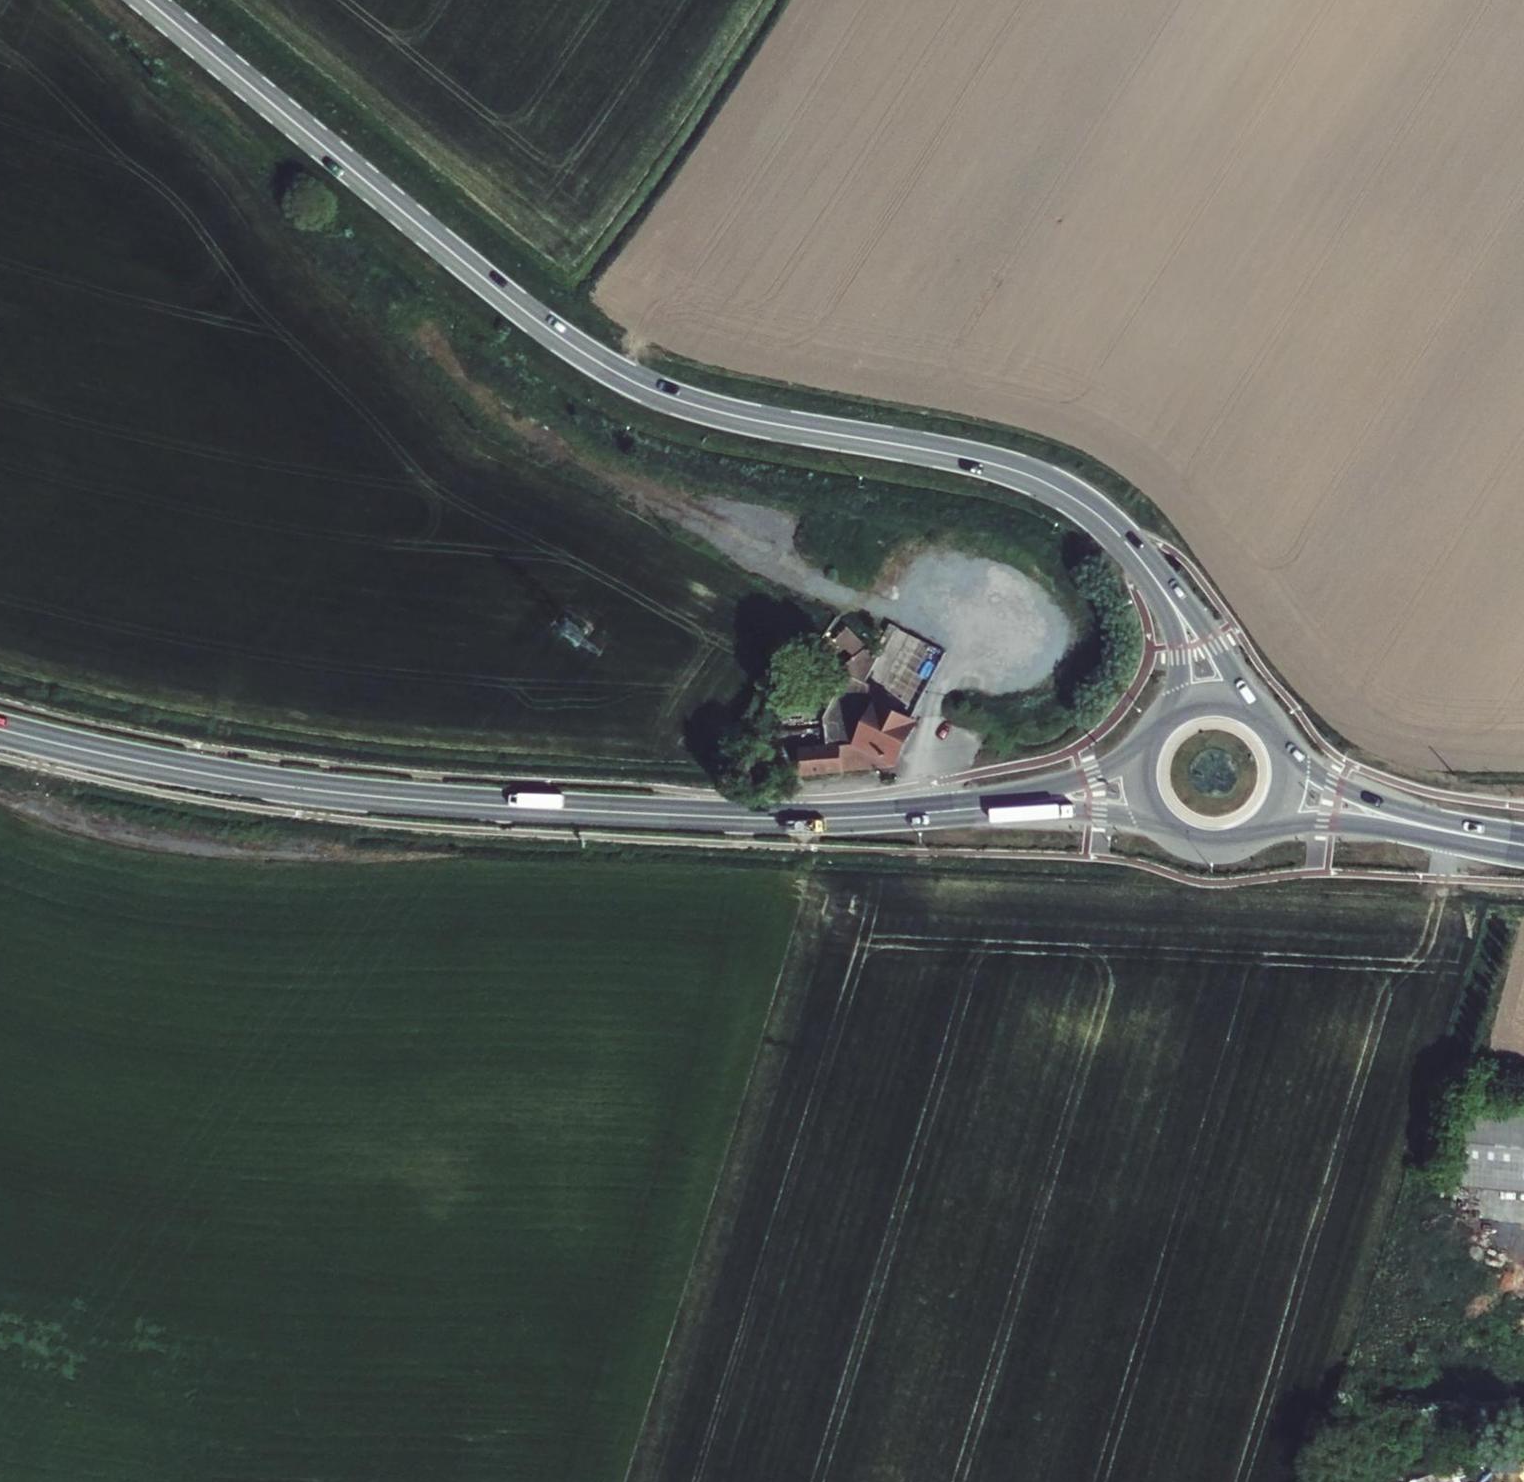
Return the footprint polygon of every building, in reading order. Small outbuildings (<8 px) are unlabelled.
[(822,747),(796,751),(800,775),(890,763),(910,722),(908,713),(880,703),(885,690),(857,679),(870,652),(831,636),(825,649),(848,660),(841,673),(850,675),(818,719),(822,747)] [(1464,1090),(1457,1177),(1523,1183),(1523,1095),(1464,1090)]
